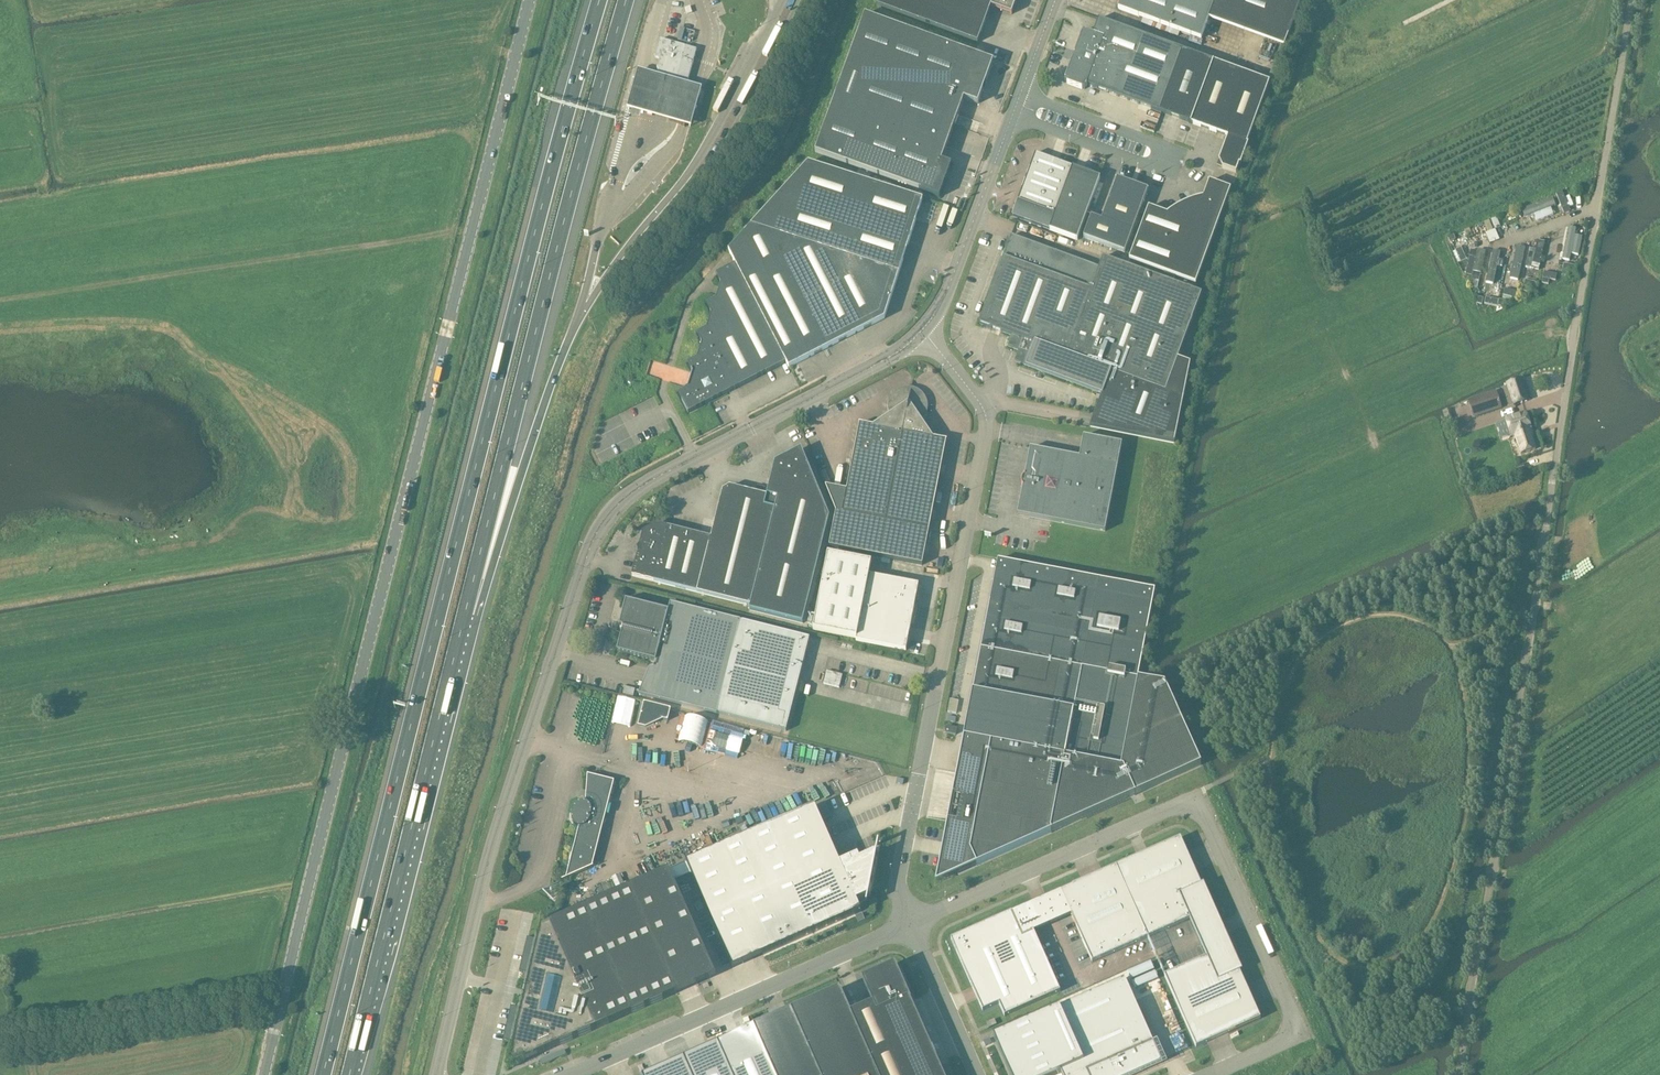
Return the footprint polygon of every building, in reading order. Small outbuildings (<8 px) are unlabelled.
[(876,7),(979,44),(992,8),(1012,15),(1018,0),(878,0),(876,7)] [(1284,47),(1302,0),(1121,0),(1118,9),(1201,40),(1208,20),(1284,47)] [(873,122),(946,148),(964,99),(978,104),(993,62),(865,15),(823,130),(865,145),(873,122)] [(1087,86),(1158,112),(1181,50),(1099,20),(1094,36),(1083,31),(1064,83),(1085,91),(1087,86)] [(660,40),(655,58),(660,59),(657,69),(660,80),(677,84),(686,87),(697,50),(660,40)] [(1190,124),(1212,61),(1182,50),(1181,50),(1158,112),(1159,112),(1190,124)] [(1268,82),(1212,61),(1190,124),(1227,137),(1218,161),(1222,168),(1236,173),(1239,165),(1240,165),(1248,144),(1247,144),(1268,82)] [(703,93),(637,75),(626,113),(692,131),(703,93)] [(941,161),(946,148),(873,122),(865,145),(856,168),(939,198),(951,165),(941,161)] [(856,168),(865,145),(823,130),(815,153),(856,168)] [(1035,154),(1012,217),(1049,230),(1077,241),(1100,178),(1072,168),(1073,168),(1035,154)] [(687,389),(678,394),(688,413),(786,363),(788,368),(884,319),(922,200),(808,163),(729,251),(736,265),(716,275),(721,284),(716,299),(706,304),(711,314),(707,329),(697,334),(702,344),(697,359),(687,364),(692,373),(687,389)] [(1091,217),(1083,238),(1125,253),(1148,190),(1117,179),(1101,220),(1091,217)] [(1200,199),(1201,200),(1196,201),(1191,203),(1187,205),(1183,207),(1178,209),(1174,211),(1170,214),(1169,213),(1167,215),(1148,208),(1129,260),(1164,273),(1175,277),(1195,285),(1230,189),(1209,182),(1203,198),(1200,199)] [(1562,192),(1556,195),(1560,207),(1566,205),(1562,192)] [(1536,224),(1548,219),(1541,202),(1529,207),(1536,224)] [(1496,218),(1491,220),(1495,230),(1500,227),(1496,218)] [(1489,220),(1483,222),(1487,232),(1492,230),(1489,220)] [(1580,258),(1583,239),(1574,238),(1576,230),(1568,229),(1563,261),(1570,262),(1571,256),(1580,258)] [(1486,234),(1490,244),(1500,240),(1496,230),(1486,234)] [(1175,277),(1164,273),(1162,279),(1103,258),(1099,269),(1011,236),(979,324),(1012,336),(1008,347),(1019,351),(1017,356),(1020,364),(1097,392),(1103,394),(1091,427),(1174,443),(1190,364),(1178,359),(1202,294),(1173,283),(1175,277)] [(1547,264),(1558,265),(1561,243),(1550,242),(1547,264)] [(1455,251),(1460,263),(1466,260),(1460,248),(1455,251)] [(1506,276),(1519,279),(1524,250),(1511,248),(1506,276)] [(1525,270),(1538,274),(1543,254),(1529,250),(1525,270)] [(1478,292),(1486,254),(1473,251),(1467,277),(1473,279),(1470,290),(1478,292)] [(1494,270),(1502,272),(1506,254),(1497,252),(1494,270)] [(1563,264),(1561,276),(1568,277),(1568,272),(1575,273),(1576,266),(1563,264)] [(1548,285),(1549,280),(1555,281),(1556,274),(1543,272),(1542,284),(1548,285)] [(1536,290),(1537,283),(1525,280),(1522,291),(1528,293),(1529,288),(1536,290)] [(1516,299),(1517,292),(1504,289),(1503,296),(1512,298),(1516,299)] [(1497,307),(1498,301),(1485,298),(1483,309),(1489,311),(1490,306),(1497,307)] [(1507,385),(1508,387),(1513,404),(1514,406),(1529,401),(1522,380),(1507,385)] [(879,557),(912,388),(910,388),(907,388),(905,388),(902,389),(900,389),(897,391),(896,392),(893,394),(892,396),(890,399),(888,405),(888,409),(888,410),(889,414),(890,415),(873,427),(860,424),(847,491),(826,487),(836,512),(829,547),(879,557)] [(922,566),(929,532),(946,441),(942,440),(942,438),(937,437),(937,439),(933,439),(922,422),(923,421),(925,418),(926,416),(927,413),(928,407),(927,403),(925,398),(924,396),(922,394),(921,393),(918,390),(917,390),(913,388),(912,388),(879,557),(922,566)] [(1474,417),(1501,408),(1496,392),(1468,401),(1474,417)] [(1524,414),(1503,421),(1509,438),(1513,436),(1520,455),(1534,450),(1528,431),(1530,430),(1524,414)] [(1030,449),(1017,515),(1105,532),(1122,444),(1083,437),(1079,458),(1030,449)] [(775,462),(767,496),(730,486),(723,490),(711,538),(657,524),(643,532),(632,576),(751,606),(750,610),(803,623),(830,517),(801,449),(775,462)] [(1517,473),(1525,471),(1523,464),(1515,467),(1517,473)] [(918,585),(868,576),(871,563),(827,555),(810,629),(856,639),(856,641),(906,651),(918,585)] [(965,729),(964,739),(936,885),(976,866),(981,864),(986,862),(990,860),(995,858),(1000,856),(1004,854),(1009,852),(1014,850),(1018,848),(1023,845),(1028,843),(1032,841),(1037,839),(1042,837),(1046,835),(1051,833),(1052,833),(1052,832),(1054,831),(1060,829),(1065,827),(1070,824),(1075,822),(1080,820),(1085,818),(1090,815),(1096,813),(1101,811),(1106,808),(1111,806),(1116,804),(1121,801),(1126,799),(1132,797),(1135,795),(1135,796),(1136,796),(1136,795),(1139,793),(1144,791),(1148,790),(1152,788),(1156,786),(1160,784),(1164,782),(1168,780),(1172,778),(1177,777),(1181,775),(1185,773),(1189,771),(1193,769),(1197,767),(1201,765),(1201,761),(1198,756),(1196,751),(1194,746),(1192,741),(1189,736),(1187,731),(1185,726),(1183,721),(1180,716),(1178,711),(1176,706),(1174,701),(1172,696),(1169,691),(1167,686),(1165,684),(1164,684),(1162,684),(1160,683),(1159,683),(1157,683),(1155,682),(1154,682),(1152,682),(1150,681),(1149,681),(1147,681),(1145,680),(1143,680),(1142,680),(1140,679),(1140,676),(1141,671),(1142,665),(1143,660),(1144,654),(1145,649),(1146,643),(1146,638),(1147,632),(1148,627),(1149,621),(1150,616),(1151,610),(1152,605),(1153,599),(1154,594),(1151,590),(1141,588),(1131,586),(1122,584),(1112,582),(1102,581),(1093,579),(1083,577),(1073,575),(1063,573),(1054,571),(1044,569),(1034,567),(1025,566),(1015,564),(1005,562),(997,563),(995,574),(993,586),(991,597),(989,608),(987,619),(985,630),(983,641),(980,652),(978,663),(976,674),(974,685),(972,696),(970,707),(968,718),(965,729)] [(647,696),(722,715),(745,622),(670,603),(668,611),(626,600),(620,622),(624,623),(624,626),(621,625),(620,631),(622,632),(617,651),(656,661),(647,696)] [(745,622),(722,715),(786,731),(810,638),(745,622)] [(827,671),(824,684),(840,688),(843,675),(827,671)] [(633,698),(635,690),(623,687),(621,695),(633,698)] [(950,700),(948,712),(956,714),(959,701),(950,700)] [(642,715),(639,725),(646,727),(661,719),(668,721),(671,709),(644,702),(641,714),(642,715)] [(957,729),(946,727),(945,733),(956,735),(957,729)] [(592,867),(614,781),(587,774),(585,802),(582,802),(579,803),(576,804),(574,807),(573,809),(572,812),(571,815),(571,818),(572,821),(573,824),(575,826),(578,827),(579,827),(565,879),(593,867),(592,867)] [(840,864),(815,807),(686,864),(691,876),(733,969),(861,912),(857,902),(867,897),(867,898),(869,898),(877,852),(876,852),(876,853),(860,860),(858,856),(840,864)] [(1180,838),(1061,891),(1061,893),(1071,916),(1092,963),(1191,919),(1207,957),(1164,976),(1196,1048),(1261,1019),(1240,973),(1243,971),(1204,884),(1201,885),(1180,838)] [(675,868),(669,871),(674,883),(681,880),(691,876),(686,864),(675,868)] [(513,1008),(505,1042),(516,1045),(511,1065),(526,1058),(527,1059),(715,976),(674,883),(669,871),(668,870),(544,925),(541,941),(529,938),(521,973),(532,975),(524,1011),(513,1008)] [(1071,916),(1061,893),(1061,891),(1040,900),(1016,911),(951,939),(983,1011),(999,1004),(1005,1017),(1061,992),(1034,932),(1050,925),(1071,916)] [(911,1001),(895,964),(862,979),(873,1003),(851,1013),(840,989),(753,1027),(775,1074),(943,1074),(911,1001)] [(994,1037),(1011,1074),(1055,1074),(1061,1072),(1063,1074),(1134,1074),(1144,1071),(1163,1062),(1163,1061),(1162,1062),(1125,979),(994,1037)] [(994,1020),(987,1023),(988,1025),(987,1025),(989,1028),(996,1025),(994,1020)] [(644,1074),(774,1074),(753,1027),(644,1074)] [(1159,1042),(1155,1043),(1162,1060),(1166,1058),(1159,1042)]
